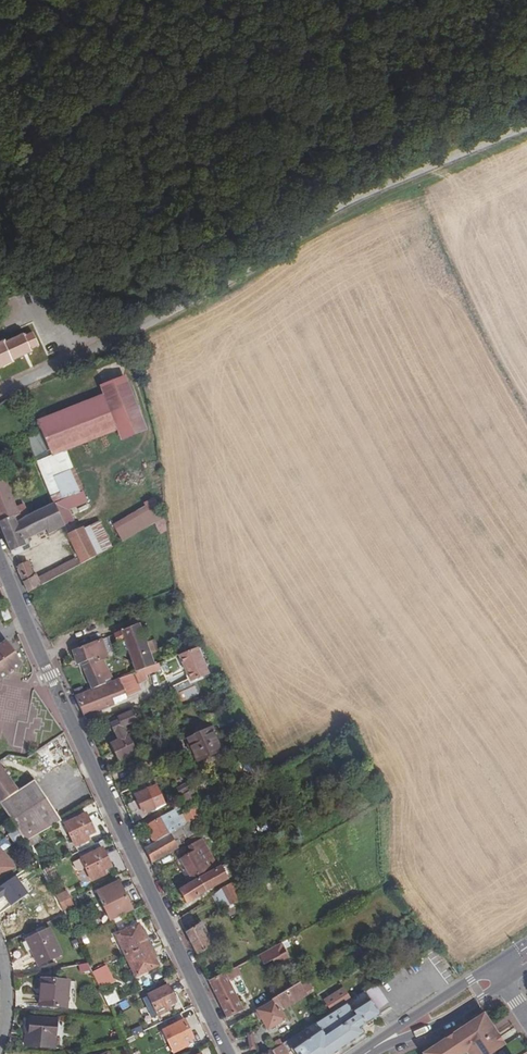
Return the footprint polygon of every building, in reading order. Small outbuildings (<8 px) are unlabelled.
[(30,349),(24,335),(5,343),(4,342),(0,344),(0,370),(13,364),(12,362),(23,357),(26,365),(36,360),(30,349)] [(110,365),(98,370),(102,380),(115,374),(110,365)] [(52,458),(61,454),(118,431),(122,441),(147,431),(124,377),(100,387),(103,395),(38,421),(37,421),(48,449),(52,458)] [(52,458),(48,449),(41,452),(45,461),(52,458)] [(45,461),(38,464),(45,482),(53,478),(69,471),(61,454),(52,458),(45,461)] [(75,468),(69,471),(53,478),(63,501),(69,499),(85,492),(75,468)] [(5,480),(0,482),(0,524),(14,518),(20,515),(5,480)] [(63,501),(69,516),(72,523),(78,520),(69,499),(63,501)] [(69,516),(63,501),(54,505),(60,520),(69,516)] [(11,552),(16,555),(23,552),(21,548),(29,544),(27,539),(47,529),(49,534),(63,527),(60,520),(54,505),(17,523),(14,518),(0,524),(0,525),(11,552)] [(124,524),(131,536),(164,518),(157,505),(124,524)] [(96,556),(112,547),(100,521),(84,529),(96,556)] [(96,556),(84,529),(83,527),(67,535),(81,564),(96,556)] [(28,561),(16,566),(28,593),(39,587),(36,579),(28,561)] [(36,579),(39,587),(69,571),(66,564),(36,579)] [(7,610),(1,613),(5,620),(11,617),(7,610)] [(124,641),(131,661),(135,672),(141,669),(153,665),(138,624),(114,634),(117,643),(124,641)] [(92,689),(105,684),(103,680),(111,677),(103,658),(107,657),(101,639),(72,651),(77,665),(81,663),(92,689)] [(146,641),(148,653),(154,652),(152,640),(146,641)] [(20,665),(5,642),(0,645),(0,679),(20,665)] [(209,673),(199,646),(182,653),(192,680),(209,673)] [(135,672),(134,672),(137,682),(165,671),(161,661),(153,665),(141,669),(135,672)] [(137,682),(134,672),(132,673),(105,684),(92,689),(76,695),(74,696),(84,716),(127,698),(125,695),(130,692),(137,689),(134,683),(137,682)] [(141,716),(136,707),(118,716),(119,719),(110,724),(118,740),(110,744),(118,762),(135,753),(123,728),(136,721),(135,719),(141,716)] [(210,727),(184,739),(196,763),(222,751),(210,727)] [(70,750),(55,737),(44,749),(59,763),(70,750)] [(11,819),(14,824),(25,841),(37,834),(61,821),(32,780),(18,790),(0,766),(0,805),(11,819)] [(176,788),(181,796),(190,790),(186,782),(176,788)] [(134,795),(144,817),(155,811),(151,802),(157,799),(160,798),(154,787),(146,791),(145,790),(134,795)] [(190,790),(181,796),(180,796),(183,803),(198,795),(194,788),(192,789),(190,790)] [(151,802),(155,811),(161,807),(157,799),(151,802)] [(288,826),(298,820),(289,801),(278,807),(288,826)] [(187,824),(201,816),(195,807),(181,814),(187,824)] [(152,838),(154,842),(180,828),(183,826),(175,811),(163,817),(145,827),(150,834),(148,835),(151,839),(152,838)] [(88,836),(95,833),(86,814),(65,825),(75,847),(90,840),(88,836)] [(181,829),(186,838),(188,840),(195,835),(195,833),(200,830),(195,820),(181,829)] [(180,842),(186,838),(181,829),(180,828),(154,842),(145,848),(144,848),(153,863),(178,849),(177,847),(181,844),(180,842)] [(25,841),(32,852),(43,846),(37,834),(25,841)] [(187,882),(216,866),(201,839),(191,845),(194,851),(175,861),(187,882)] [(15,868),(0,847),(0,878),(15,868)] [(102,847),(81,858),(92,881),(106,874),(105,870),(112,867),(102,847)] [(225,867),(179,891),(186,903),(197,897),(232,879),(225,867)] [(0,882),(0,899),(5,908),(27,895),(14,874),(0,882)] [(62,879),(51,885),(60,903),(70,898),(66,890),(67,889),(62,879)] [(97,893),(108,915),(122,908),(121,904),(128,901),(119,882),(97,893)] [(234,887),(232,883),(212,895),(214,898),(221,910),(239,899),(236,893),(240,891),(237,885),(234,887)] [(76,904),(73,896),(70,898),(60,903),(63,910),(76,904)] [(115,934),(125,955),(151,943),(145,930),(142,931),(138,923),(115,934)] [(185,932),(198,955),(210,947),(205,938),(208,935),(201,923),(186,931),(185,932)] [(50,930),(26,940),(38,966),(62,955),(50,930)] [(157,956),(151,943),(125,955),(135,976),(158,966),(154,958),(157,956)] [(251,970),(268,1004),(274,1001),(275,999),(278,997),(284,993),(264,952),(209,982),(227,1017),(242,1009),(241,1007),(245,1004),(240,995),(236,996),(232,988),(244,982),(241,976),(251,970)] [(80,973),(89,971),(87,962),(77,965),(80,973)] [(101,976),(97,968),(91,971),(95,979),(101,976)] [(69,981),(43,979),(39,1005),(66,1008),(69,981)] [(306,994),(299,983),(284,993),(278,997),(284,1007),(306,994)] [(149,997),(144,999),(152,1016),(157,1013),(158,1016),(171,1010),(169,1006),(176,1003),(168,985),(148,995),(149,997)] [(343,986),(323,998),(331,1011),(350,999),(343,986)] [(375,1008),(387,1000),(378,986),(366,993),(375,1008)] [(113,1004),(119,998),(112,990),(105,996),(113,1004)] [(287,1053),(293,1050),(296,1053),(335,1053),(362,1035),(358,1029),(377,1017),(362,993),(271,1051),(272,1053),(287,1053)] [(274,1001),(268,1004),(256,1011),(268,1030),(286,1019),(274,1001)] [(465,1053),(488,1053),(503,1045),(483,1011),(418,1050),(421,1053),(463,1053),(465,1053)] [(57,1020),(30,1017),(28,1037),(25,1037),(25,1046),(55,1048),(57,1020)] [(184,1020),(162,1031),(173,1053),(188,1046),(187,1042),(193,1039),(184,1020)]
